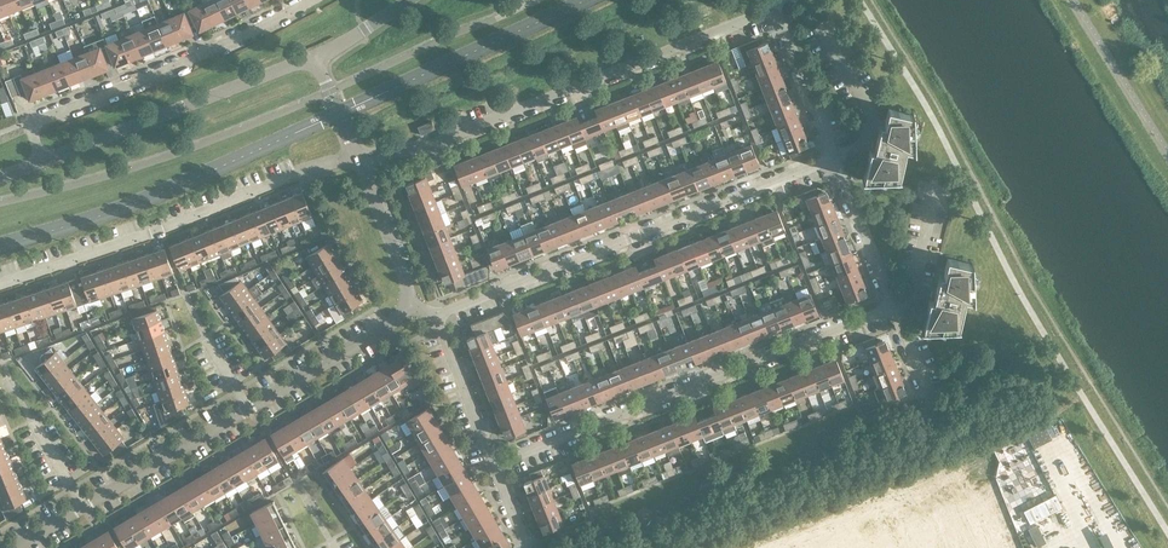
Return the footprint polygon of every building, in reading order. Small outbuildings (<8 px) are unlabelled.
[(3,0),(0,0),(0,15),(8,12),(3,0)] [(18,0),(3,0),(8,12),(21,7),(18,0)] [(215,0),(209,0),(202,4),(212,24),(224,18),(215,0)] [(231,0),(215,0),(224,18),(237,12),(231,0)] [(246,0),(231,0),(237,12),(249,6),(246,0)] [(104,8),(102,2),(95,5),(98,10),(104,8)] [(212,24),(202,4),(189,10),(188,7),(182,9),(183,13),(189,27),(190,27),(196,24),(199,30),(212,24)] [(83,10),(85,15),(92,13),(89,7),(83,10)] [(116,13),(114,8),(108,10),(110,16),(116,13)] [(110,16),(108,10),(101,13),(103,19),(110,16)] [(183,13),(170,18),(179,39),(192,33),(190,27),(189,27),(183,13)] [(99,14),(95,16),(100,30),(105,28),(99,14)] [(63,18),(56,20),(58,26),(65,23),(63,18)] [(179,39),(170,18),(158,23),(166,44),(179,39)] [(58,26),(56,20),(49,23),(51,29),(58,26)] [(166,44),(158,23),(145,28),(153,49),(166,44)] [(71,31),(69,26),(62,28),(64,34),(71,31)] [(37,28),(30,30),(32,36),(39,33),(37,28)] [(64,34),(62,28),(55,31),(57,37),(64,34)] [(153,49),(145,28),(132,34),(141,55),(153,49)] [(32,36),(30,30),(23,33),(26,39),(32,36)] [(141,55),(132,34),(119,39),(128,60),(141,55)] [(45,41),(43,36),(36,39),(38,44),(45,41)] [(11,38),(4,41),(7,46),(13,44),(11,38)] [(38,44),(36,39),(29,41),(32,47),(38,44)] [(119,39),(106,44),(112,59),(115,65),(128,60),(119,39)] [(757,39),(745,43),(738,46),(745,65),(752,62),(772,54),(767,41),(759,44),(757,39)] [(99,47),(86,52),(94,73),(108,68),(105,62),(112,59),(106,44),(105,41),(98,44),(99,47)] [(94,73),(86,52),(73,57),(82,78),(94,73)] [(777,67),(772,54),(752,62),(757,75),(777,67)] [(82,78),(73,57),(61,62),(69,83),(82,78)] [(726,80),(718,60),(705,65),(713,85),(726,80)] [(69,83),(61,62),(48,68),(56,89),(69,83)] [(713,85),(705,65),(693,70),(701,90),(713,85)] [(782,80),(777,67),(757,75),(762,88),(782,80)] [(56,89),(48,68),(35,73),(43,94),(56,89)] [(701,90),(693,70),(681,75),(689,95),(701,90)] [(43,94),(35,73),(22,78),(21,74),(13,77),(20,96),(27,93),(30,99),(43,94)] [(690,100),(689,95),(681,75),(669,80),(677,100),(678,104),(690,100)] [(736,76),(730,78),(732,85),(739,83),(736,76)] [(677,100),(669,80),(657,85),(664,105),(677,100)] [(787,93),(782,80),(762,88),(768,101),(787,93)] [(741,89),(739,83),(732,85),(735,92),(741,89)] [(664,105),(657,85),(644,90),(652,109),(664,105)] [(652,109),(644,90),(632,94),(640,114),(652,109)] [(6,93),(0,96),(0,98),(2,103),(9,100),(6,93)] [(793,106),(787,93),(768,101),(773,114),(793,106)] [(640,114),(632,94),(620,99),(628,119),(640,114)] [(630,125),(628,119),(620,99),(608,104),(615,124),(618,130),(630,125)] [(746,101),(740,103),(742,111),(749,108),(746,101)] [(615,124),(608,104),(595,109),(597,116),(598,115),(603,129),(615,124)] [(729,106),(722,109),(725,115),(732,113),(729,106)] [(798,119),(793,106),(773,114),(778,126),(798,119)] [(752,115),(749,108),(742,111),(745,118),(752,115)] [(888,108),(886,117),(883,129),(879,128),(874,150),(870,149),(869,154),(864,179),(875,179),(876,175),(887,177),(887,178),(900,178),(900,174),(906,149),(915,150),(914,138),(910,137),(913,126),(914,126),(913,114),(888,108)] [(725,115),(722,109),(716,112),(718,118),(725,115)] [(597,116),(579,123),(584,136),(603,129),(598,115),(597,116)] [(564,121),(572,141),(575,148),(587,143),(584,136),(579,123),(577,116),(564,121)] [(705,116),(698,119),(701,125),(707,122),(705,116)] [(736,123),(733,117),(726,119),(729,126),(736,123)] [(701,125),(698,119),(691,121),(694,128),(701,125)] [(729,126),(726,119),(720,122),(722,128),(729,126)] [(803,131),(798,119),(778,126),(783,139),(803,131)] [(417,126),(421,134),(435,129),(431,121),(417,126)] [(572,141),(564,121),(552,126),(560,146),(572,141)] [(560,146),(552,126),(540,131),(547,151),(560,146)] [(681,126),(674,128),(676,134),(683,132),(681,126)] [(711,132),(709,126),(702,129),(705,135),(711,132)] [(756,127),(750,130),(753,136),(759,134),(756,127)] [(676,134),(674,128),(667,131),(669,137),(676,134)] [(705,135),(702,129),(695,132),(698,138),(705,135)] [(547,151),(540,131),(527,136),(535,156),(547,151)] [(808,145),(803,131),(783,139),(790,158),(802,153),(800,148),(808,145)] [(762,141),(759,134),(753,136),(755,143),(762,141)] [(656,135),(649,138),(652,144),(659,141),(656,135)] [(535,156),(527,136),(515,141),(523,161),(535,156)] [(687,142),(685,136),(678,139),(680,145),(687,142)] [(652,144),(649,138),(642,141),(645,147),(652,144)] [(680,145),(678,139),(671,141),(673,147),(680,145)] [(523,161),(515,141),(503,145),(511,165),(523,161)] [(759,164),(751,144),(738,149),(746,169),(759,164)] [(511,165),(503,145),(491,150),(499,170),(511,165)] [(632,145),(625,148),(627,154),(634,151),(632,145)] [(663,152),(660,146),(653,148),(656,154),(663,152)] [(627,154),(625,148),(618,150),(620,157),(627,154)] [(656,154),(653,148),(647,151),(649,157),(656,154)] [(746,169),(738,149),(726,154),(734,174),(746,169)] [(499,170),(491,150),(479,155),(486,175),(499,170)] [(734,174),(726,154),(714,159),(722,179),(734,174)] [(486,175),(479,155),(466,160),(474,180),(486,175)] [(638,161),(636,155),(629,158),(631,164),(638,161)] [(631,164),(629,158),(622,161),(625,167),(631,164)] [(612,159),(605,161),(608,168),(614,165),(612,159)] [(722,179),(714,159),(702,164),(710,184),(722,179)] [(474,180),(466,160),(454,165),(462,185),(474,180)] [(608,168),(605,161),(598,164),(601,170),(608,168)] [(588,162),(581,165),(584,171),(590,168),(588,162)] [(710,184),(702,164),(690,168),(698,188),(710,184)] [(584,171),(581,165),(574,168),(577,174),(584,171)] [(434,177),(430,168),(411,175),(413,181),(405,184),(410,197),(430,189),(427,180),(434,177)] [(698,188),(690,168),(677,173),(685,193),(698,188)] [(564,172),(557,175),(559,181),(566,178),(564,172)] [(595,179),(592,172),(585,175),(588,181),(595,179)] [(685,193),(677,173),(665,178),(673,198),(685,193)] [(559,181),(557,175),(550,177),(552,183),(559,181)] [(588,181),(585,175),(578,178),(581,184),(588,181)] [(673,198),(665,178),(653,183),(661,203),(673,198)] [(539,182),(532,184),(535,190),(542,188),(539,182)] [(570,188),(568,182),(561,185),(563,191),(570,188)] [(661,203),(653,183),(641,188),(649,208),(661,203)] [(535,190),(532,184),(525,187),(528,193),(535,190)] [(459,191),(457,185),(451,187),(453,194),(459,191)] [(563,191),(561,185),(554,187),(556,194),(563,191)] [(649,208),(641,188),(629,193),(634,206),(633,206),(636,213),(649,208)] [(818,193),(816,188),(804,192),(811,211),(831,203),(826,190),(818,193)] [(435,201),(430,189),(410,197),(415,209),(435,201)] [(462,198),(459,191),(453,194),(456,201),(462,198)] [(515,191),(508,194),(510,200),(517,197),(515,191)] [(302,192),(291,196),(301,220),(312,216),(302,192)] [(546,198),(543,192),(536,194),(539,201),(546,198)] [(634,206),(629,193),(609,200),(615,214),(615,213),(633,206),(634,206)] [(510,200),(508,194),(501,196),(504,203),(510,200)] [(539,201),(536,194),(530,197),(532,203),(539,201)] [(301,220),(291,196),(281,200),(291,224),(301,220)] [(291,224),(281,200),(271,204),(281,228),(291,224)] [(615,214),(609,200),(597,205),(605,225),(618,220),(615,213),(615,214)] [(440,213),(435,201),(415,209),(420,221),(440,213)] [(490,201),(484,203),(486,210),(493,207),(490,201)] [(521,208),(519,201),(512,204),(514,210),(521,208)] [(486,210),(484,203),(477,206),(479,212),(486,210)] [(570,208),(573,215),(581,235),(593,230),(585,210),(582,203),(570,208)] [(836,216),(831,203),(811,211),(816,224),(836,216)] [(281,228),(271,204),(261,208),(271,233),(281,228)] [(514,210),(512,204),(505,207),(508,213),(514,210)] [(605,225),(597,205),(585,210),(593,230),(605,225)] [(271,233),(261,208),(251,213),(261,237),(271,233)] [(469,216),(466,209),(460,211),(463,218),(469,216)] [(785,229),(777,210),(764,215),(772,234),(785,229)] [(497,217),(495,211),(488,214),(490,220),(497,217)] [(261,237),(251,213),(241,217),(251,241),(261,237)] [(445,225),(440,213),(420,221),(425,233),(445,225)] [(490,220),(488,214),(481,216),(483,223),(490,220)] [(581,235),(573,215),(560,220),(568,239),(581,235)] [(772,234),(764,215),(752,219),(760,239),(772,234)] [(472,222),(469,216),(463,218),(466,225),(472,222)] [(841,229),(836,216),(816,224),(821,237),(841,229)] [(251,241),(241,217),(231,221),(241,245),(251,241)] [(760,239),(752,219),(740,224),(748,244),(760,239)] [(568,239),(560,220),(548,224),(556,244),(568,239)] [(241,245),(231,221),(220,225),(230,249),(241,245)] [(556,244),(548,224),(536,229),(544,249),(556,244)] [(748,244),(740,224),(728,229),(736,249),(748,244)] [(232,254),(230,249),(220,225),(210,229),(220,253),(222,258),(232,254)] [(449,237),(445,225),(425,233),(429,245),(449,237)] [(795,225),(789,227),(791,234),(798,232),(795,225)] [(220,253),(210,229),(200,233),(210,257),(220,253)] [(320,231),(323,237),(330,234),(327,229),(320,231)] [(544,249),(536,229),(524,234),(532,254),(544,249)] [(736,249),(728,229),(716,234),(723,254),(736,249)] [(846,242),(841,229),(821,237),(827,250),(846,242)] [(800,238),(798,232),(791,234),(794,241),(800,238)] [(210,257),(200,233),(190,237),(200,262),(210,257)] [(479,240),(476,233),(470,236),(472,242),(479,240)] [(532,254),(524,234),(512,239),(520,259),(532,254)] [(723,254),(716,234),(703,239),(711,258),(723,254)] [(301,239),(303,245),(310,242),(308,236),(301,239)] [(200,262),(190,237),(180,242),(190,266),(200,262)] [(454,250),(449,237),(429,245),(434,257),(454,250)] [(520,259),(512,239),(500,244),(507,263),(520,259)] [(711,258),(703,239),(691,243),(699,263),(711,258)] [(481,247),(479,240),(472,242),(475,249),(481,247)] [(190,266),(180,242),(170,246),(179,270),(190,266)] [(295,242),(288,245),(290,250),(297,247),(295,242)] [(852,255),(846,242),(827,250),(832,263),(852,255)] [(306,256),(312,266),(334,253),(328,243),(306,256)] [(699,263),(691,243),(679,248),(687,268),(699,263)] [(507,263),(500,244),(487,249),(495,269),(507,263)] [(290,250),(288,245),(280,248),(283,253),(290,250)] [(173,273),(164,248),(154,252),(162,277),(173,273)] [(687,268),(679,248),(667,253),(674,273),(687,268)] [(275,250),(268,253),(270,258),(277,255),(275,250)] [(459,262),(454,250),(434,257),(439,270),(459,262)] [(805,250),(799,252),(801,260),(808,257),(805,250)] [(162,277),(154,252),(143,255),(152,280),(162,277)] [(270,258),(268,253),(260,256),(262,261),(270,258)] [(340,262),(334,253),(312,266),(317,276),(340,262)] [(674,273),(667,253),(654,258),(656,265),(657,265),(662,278),(674,273)] [(483,254),(469,260),(472,268),(487,262),(483,254)] [(152,280),(143,255),(133,259),(141,284),(152,280)] [(788,255),(781,258),(784,264),(791,262),(788,255)] [(857,268),(852,255),(832,263),(837,275),(857,268)] [(811,265),(808,257),(801,260),(804,267),(811,265)] [(255,258),(247,261),(249,267),(257,264),(255,258)] [(784,264),(781,258),(775,261),(777,267),(784,264)] [(947,258),(945,266),(942,278),(938,277),(933,299),(929,298),(924,329),(934,328),(935,324),(946,327),(946,328),(959,327),(959,323),(965,298),(974,300),(973,287),(969,286),(972,276),(973,276),(972,263),(971,263),(947,258)] [(141,284),(133,259),(123,262),(131,287),(141,284)] [(249,267),(247,261),(240,264),(242,270),(249,267)] [(131,287),(123,262),(112,266),(121,291),(131,287)] [(345,272),(340,262),(317,276),(311,279),(317,289),(323,285),(345,272)] [(464,274),(459,262),(439,270),(444,282),(452,279),(464,274)] [(274,270),(270,264),(265,267),(269,274),(274,270)] [(490,268),(488,264),(464,274),(452,279),(457,290),(489,277),(489,268),(490,268)] [(636,265),(623,270),(631,290),(643,285),(638,272),(636,265)] [(656,265),(638,272),(643,285),(662,278),(657,265),(656,265)] [(764,265),(757,268),(760,274),(766,271),(764,265)] [(121,291),(112,266),(102,269),(110,294),(121,291)] [(234,266),(227,269),(229,275),(236,272),(234,266)] [(795,272),(792,266),(785,268),(788,275),(795,272)] [(760,274),(757,268),(750,270),(753,277),(760,274)] [(788,275),(785,268),(779,271),(781,277),(788,275)] [(862,280),(857,268),(837,275),(842,288),(862,280)] [(110,294),(102,269),(92,273),(100,298),(110,294)] [(229,275),(227,269),(220,272),(222,278),(229,275)] [(278,276),(274,270),(269,274),(273,280),(278,276)] [(631,290),(623,270),(611,275),(619,295),(631,290)] [(351,281),(345,272),(323,285),(328,294),(351,281)] [(100,298),(92,273),(81,277),(83,284),(77,286),(82,300),(88,297),(89,301),(100,298)] [(287,273),(282,276),(286,282),(291,279),(287,273)] [(214,275),(207,278),(209,283),(216,280),(214,275)] [(619,295),(611,275),(599,280),(606,300),(619,295)] [(740,275),(733,277),(735,284),(742,281),(740,275)] [(770,282),(768,275),(761,278),(764,284),(770,282)] [(220,295),(226,304),(248,289),(241,280),(239,281),(236,276),(228,281),(228,282),(226,283),(225,285),(226,288),(227,290),(220,295)] [(815,276),(809,279),(812,285),(818,283),(815,276)] [(735,284),(733,277),(726,280),(728,286),(735,284)] [(209,283),(207,278),(199,281),(201,286),(209,283)] [(764,284),(761,278),(754,281),(757,287),(764,284)] [(295,285),(291,279),(286,282),(290,288),(295,285)] [(606,300),(599,280),(586,285),(594,305),(606,300)] [(867,294),(862,280),(842,288),(849,307),(861,303),(859,297),(867,294)] [(68,281),(58,285),(66,309),(77,306),(76,302),(82,300),(77,286),(71,288),(68,281)] [(356,290),(351,281),(328,294),(334,304),(356,290)] [(194,283),(186,285),(188,291),(195,288),(194,283)] [(286,289),(282,283),(277,286),(281,292),(286,289)] [(821,290),(818,283),(812,285),(814,292),(821,290)] [(715,284),(708,287),(711,293),(718,291),(715,284)] [(66,309),(58,285),(47,288),(56,313),(66,309)] [(594,305),(586,285),(574,290),(582,310),(594,305)] [(746,291),(744,285),(737,288),(739,294),(746,291)] [(711,293),(708,287),(701,290),(704,296),(711,293)] [(56,313),(47,288),(37,292),(45,316),(56,313)] [(180,293),(178,288),(171,291),(172,296),(180,293)] [(739,294),(737,288),(730,290),(732,297),(739,294)] [(254,298),(248,289),(226,304),(233,313),(254,298)] [(290,295),(286,289),(281,292),(285,298),(290,295)] [(362,300),(356,290),(334,304),(340,313),(342,312),(345,318),(353,313),(355,312),(356,310),(356,307),(354,305),(362,300)] [(582,310),(574,290),(562,295),(570,314),(582,310)] [(299,291),(294,294),(298,300),(303,297),(299,291)] [(45,316),(37,292),(27,295),(35,320),(45,316)] [(164,293),(157,295),(159,301),(166,298),(164,293)] [(817,311),(810,293),(797,298),(805,318),(818,313),(817,311)] [(691,294),(684,297),(686,303),(693,300),(691,294)] [(35,320),(27,295),(16,299),(25,323),(35,320)] [(159,301),(157,295),(149,298),(151,303),(159,301)] [(570,314),(562,295),(550,299),(558,319),(570,314)] [(722,301),(719,295),(712,297),(715,304),(722,301)] [(782,296),(770,301),(781,328),(793,323),(785,303),(782,296)] [(307,303),(303,297),(298,300),(302,306),(307,303)] [(686,303),(684,297),(677,299),(679,306),(686,303)] [(715,304),(712,297),(706,300),(708,306),(715,304)] [(260,307),(254,298),(233,313),(239,322),(260,307)] [(805,318),(797,298),(785,303),(793,323),(805,318)] [(25,323),(16,299),(6,302),(14,327),(25,323)] [(558,319),(550,299),(538,304),(545,324),(558,319)] [(144,300),(136,302),(138,308),(146,305),(144,300)] [(298,307),(294,301),(289,304),(293,310),(298,307)] [(781,328),(770,301),(758,306),(761,313),(769,333),(781,328)] [(6,302),(0,304),(0,318),(4,330),(14,327),(6,302)] [(138,308),(136,302),(129,305),(131,310),(138,308)] [(545,324),(538,304),(525,309),(533,329),(545,324)] [(697,311),(695,304),(688,307),(690,313),(697,311)] [(123,307),(115,310),(118,315),(125,313),(123,307)] [(267,316),(260,307),(239,322),(246,331),(267,316)] [(302,313),(298,307),(293,310),(297,316),(302,313)] [(690,313),(688,307),(681,310),(684,316),(690,313)] [(671,308),(664,310),(666,317),(673,314),(671,308)] [(132,318),(136,328),(160,320),(157,309),(132,318)] [(311,309),(306,312),(310,318),(315,315),(311,309)] [(533,329),(525,309),(513,314),(521,334),(533,329)] [(118,315),(115,310),(108,313),(110,318),(118,315)] [(666,317),(664,310),(657,313),(660,319),(666,317)] [(509,318),(503,311),(470,324),(474,335),(487,331),(511,322),(510,318),(509,318)] [(647,311),(640,314),(643,320),(649,317),(647,311)] [(769,333),(761,313),(749,317),(756,337),(769,333)] [(643,320),(640,314),(633,317),(636,323),(643,320)] [(319,322),(315,315),(310,318),(314,325),(319,322)] [(98,316),(88,319),(91,325),(100,322),(98,316)] [(273,324),(267,316),(246,331),(252,340),(273,324)] [(756,337),(749,317),(736,322),(744,342),(756,337)] [(88,319),(79,322),(81,328),(91,325),(88,319)] [(164,330),(160,320),(136,328),(139,339),(164,330)] [(623,321),(616,324),(618,330),(625,327),(623,321)] [(654,328),(651,321),(644,324),(647,330),(654,328)] [(744,342),(736,322),(724,327),(732,347),(744,342)] [(279,333),(273,324),(252,340),(258,349),(279,333)] [(618,330),(616,324),(609,326),(611,332),(618,330)] [(647,330),(644,324),(637,327),(640,333),(647,330)] [(732,347),(724,327),(712,332),(720,352),(732,347)] [(69,328),(62,330),(64,336),(71,333),(69,328)] [(64,336),(62,330),(54,333),(56,339),(64,336)] [(168,341),(164,330),(139,339),(143,349),(168,341)] [(491,343),(487,331),(474,335),(466,338),(471,351),(491,343)] [(598,331),(591,333),(594,339),(601,337),(598,331)] [(629,337),(627,331),(620,334),(622,340),(629,337)] [(91,339),(86,332),(81,335),(86,342),(91,339)] [(720,352),(712,332),(700,337),(708,357),(720,352)] [(286,343),(279,333),(258,349),(265,358),(271,354),(275,359),(289,351),(284,344),(286,343)] [(594,339),(591,333),(584,336),(587,342),(594,339)] [(98,334),(93,337),(97,343),(102,340),(98,334)] [(622,340),(620,334),(613,337),(615,343),(622,340)] [(49,335),(41,338),(43,344),(51,341),(49,335)] [(708,357),(700,337),(687,342),(693,355),(692,355),(695,362),(708,357)] [(877,342),(875,337),(863,341),(870,360),(890,353),(885,339),(877,342)] [(43,344),(41,338),(34,341),(36,346),(43,344)] [(94,345),(91,339),(86,342),(89,348),(94,345)] [(521,346),(518,339),(512,341),(514,348),(521,346)] [(106,346),(102,340),(97,343),(101,349),(106,346)] [(574,340),(567,343),(569,349),(576,346),(574,340)] [(171,351),(168,341),(143,349),(146,359),(171,351)] [(605,347),(602,341),(595,344),(598,350),(605,347)] [(693,355),(687,342),(668,349),(674,363),(674,362),(692,355),(693,355)] [(28,343),(21,346),(23,351),(30,348),(28,343)] [(496,355),(491,343),(471,351),(476,363),(496,355)] [(569,349),(567,343),(560,346),(563,352),(569,349)] [(598,350),(595,344),(589,346),(591,352),(598,350)] [(23,351),(21,346),(14,349),(16,354),(23,351)] [(523,353),(521,346),(514,348),(517,355),(523,353)] [(35,367),(42,376),(63,360),(56,351),(54,352),(50,348),(43,353),(41,355),(40,357),(41,360),(42,362),(35,367)] [(674,363),(668,349),(656,354),(664,374),(677,369),(674,362),(674,363)] [(549,350),(543,352),(545,359),(552,356),(549,350)] [(580,357),(578,350),(571,353),(573,359),(580,357)] [(9,351),(1,354),(4,359),(11,356),(9,351)] [(175,361),(171,351),(146,359),(150,370),(175,361)] [(102,358),(98,352),(93,355),(97,361),(102,358)] [(545,359),(543,352),(536,355),(538,361),(545,359)] [(110,353),(105,356),(108,362),(113,359),(110,353)] [(573,359),(571,353),(564,356),(567,362),(573,359)] [(895,365),(890,353),(870,360),(875,373),(895,365)] [(664,374),(656,354),(644,359),(652,379),(664,374)] [(501,368),(496,355),(476,363),(481,375),(501,368)] [(106,364),(102,358),(97,361),(101,367),(106,364)] [(117,365),(113,359),(108,362),(112,368),(117,365)] [(398,359),(389,364),(402,385),(415,377),(406,362),(405,363),(406,363),(402,365),(398,359)] [(652,379),(644,359),(632,364),(639,384),(652,379)] [(844,378),(836,359),(823,364),(831,384),(844,378)] [(69,369),(63,360),(42,376),(49,385),(69,369)] [(556,366),(553,360),(547,363),(549,369),(556,366)] [(178,372),(175,361),(150,370),(153,380),(178,372)] [(530,370),(527,363),(521,366),(524,373),(530,370)] [(549,369),(547,363),(540,365),(542,372),(549,369)] [(402,385),(389,364),(379,371),(391,391),(402,385)] [(639,384),(632,364),(619,369),(627,389),(639,384)] [(831,384),(823,364),(811,368),(819,388),(831,384)] [(900,378),(895,365),(875,373),(880,386),(900,378)] [(506,380),(501,368),(481,375),(486,388),(506,380)] [(819,388),(811,368),(799,373),(807,393),(819,388)] [(76,377),(69,369),(49,385),(56,393),(76,377)] [(627,389),(619,369),(607,373),(615,393),(627,389)] [(533,377),(530,370),(524,373),(527,379),(533,377)] [(113,377),(109,371),(104,374),(108,380),(113,377)] [(391,391),(379,371),(368,377),(380,398),(391,391)] [(121,372),(116,375),(120,381),(125,378),(121,372)] [(182,382),(178,372),(153,380),(157,390),(182,382)] [(615,393),(607,373),(595,378),(603,398),(615,393)] [(807,393),(799,373),(787,378),(794,398),(807,393)] [(854,374),(848,376),(850,383),(857,381),(854,374)] [(83,386),(76,377),(56,393),(62,402),(83,386)] [(117,383),(113,377),(108,380),(112,386),(117,383)] [(380,398),(368,377),(357,383),(370,404),(380,398)] [(128,384),(125,378),(120,381),(123,387),(128,384)] [(603,398),(595,378),(583,383),(591,403),(603,398)] [(794,398),(787,378),(774,383),(782,403),(794,398)] [(906,392),(900,378),(880,386),(874,389),(881,407),(888,404),(899,399),(898,395),(906,392)] [(511,392),(506,380),(486,388),(491,400),(511,392)] [(859,387),(857,381),(850,383),(853,390),(859,387)] [(185,392),(182,382),(157,390),(160,401),(185,392)] [(370,404),(357,383),(347,390),(359,410),(370,404)] [(591,403),(583,383),(571,388),(579,408),(591,403)] [(782,403),(774,383),(762,388),(770,408),(782,403)] [(90,394),(83,386),(62,402),(69,411),(90,394)] [(540,394),(537,388),(531,390),(534,397),(540,394)] [(579,408),(571,388),(559,393),(566,413),(579,408)] [(770,408),(762,388),(750,393),(758,412),(770,408)] [(124,396),(121,390),(116,393),(119,399),(124,396)] [(359,410),(347,390),(336,396),(348,417),(359,410)] [(132,391),(127,394),(131,400),(136,397),(132,391)] [(189,403),(185,392),(160,401),(164,411),(167,410),(170,421),(184,413),(182,405),(189,403)] [(515,404),(511,392),(491,400),(495,412),(515,404)] [(566,413),(559,393),(546,398),(554,418),(566,413)] [(758,412),(750,393),(738,397),(746,417),(758,412)] [(96,403),(90,394),(69,411),(76,419),(96,403)] [(542,401),(540,394),(534,397),(536,404),(542,401)] [(128,402),(124,396),(119,399),(123,405),(128,402)] [(348,417),(336,396),(325,402),(338,423),(348,417)] [(140,404),(136,397),(131,400),(135,407),(140,404)] [(746,417),(738,397),(725,402),(733,422),(746,417)] [(418,399),(412,403),(415,408),(421,405),(418,399)] [(845,399),(838,402),(841,408),(848,406),(845,399)] [(338,423),(325,402),(315,409),(327,429),(338,423)] [(716,414),(724,434),(736,429),(733,422),(725,402),(713,407),(715,414),(716,414)] [(841,408),(838,402),(832,405),(834,411),(841,408)] [(103,411),(96,403),(76,419),(83,428),(103,411)] [(415,408),(412,403),(406,406),(409,412),(415,408)] [(520,416),(515,404),(495,412),(500,424),(520,416)] [(135,415),(132,408),(127,411),(130,418),(135,415)] [(407,420),(414,431),(434,419),(428,408),(407,420)] [(327,429),(315,409),(304,415),(316,435),(327,429)] [(821,409),(814,412),(816,418),(823,415),(821,409)] [(110,420),(103,411),(83,428),(89,436),(110,420)] [(397,412),(391,415),(394,421),(400,417),(397,412)] [(816,418),(814,412),(807,414),(810,421),(816,418)] [(695,414),(682,419),(690,439),(702,435),(697,421),(695,414)] [(715,414),(697,421),(702,435),(705,441),(724,434),(716,414),(715,414)] [(316,435),(304,415),(293,421),(306,442),(316,435)] [(394,421),(391,415),(385,419),(388,425),(394,421)] [(527,434),(520,416),(500,424),(505,437),(513,434),(516,439),(527,434)] [(441,430),(434,419),(414,431),(420,442),(441,430)] [(690,439),(682,419),(670,424),(678,444),(690,439)] [(797,419),(790,421),(792,428),(799,425),(797,419)] [(117,429),(110,420),(89,436),(96,445),(117,429)] [(306,442),(293,421),(283,427),(295,448),(306,442)] [(792,428),(790,421),(783,424),(785,430),(792,428)] [(375,424),(369,428),(373,434),(379,430),(375,424)] [(680,451),(678,444),(670,424),(657,429),(665,449),(668,456),(680,451)] [(147,435),(143,427),(135,432),(140,439),(147,435)] [(295,448),(283,427),(272,434),(284,455),(295,448)] [(373,434),(369,428),(363,431),(367,437),(373,434)] [(772,428),(765,431),(768,437),(774,435),(772,428)] [(124,438),(117,429),(96,445),(103,454),(109,449),(113,455),(127,447),(121,439),(124,438)] [(665,449),(657,429),(645,434),(653,454),(665,449)] [(447,440),(441,430),(420,442),(426,453),(447,440)] [(768,437),(765,431),(758,434),(761,440),(768,437)] [(653,454),(645,434),(633,439),(641,459),(653,454)] [(354,437),(348,441),(351,446),(357,443),(354,437)] [(390,437),(385,441),(388,447),(394,443),(390,437)] [(265,438),(254,445),(266,465),(277,459),(265,438)] [(748,438),(741,441),(743,447),(750,444),(748,438)] [(384,445),(380,439),(375,443),(378,449),(384,445)] [(643,464),(641,459),(633,439),(621,444),(631,469),(643,464)] [(453,451),(447,440),(426,453),(433,463),(453,451)] [(351,446),(348,441),(342,444),(345,450),(351,446)] [(743,447),(741,441),(734,443),(736,450),(743,447)] [(397,449),(394,443),(388,447),(392,453),(397,449)] [(631,470),(631,469),(621,444),(609,448),(617,468),(619,475),(631,470)] [(266,465),(254,445),(243,451),(255,472),(266,465)] [(387,451),(384,445),(378,449),(382,455),(387,451)] [(722,448),(724,455),(731,452),(729,446),(722,448)] [(617,468),(609,448),(597,453),(604,473),(617,468)] [(5,449),(0,451),(0,462),(9,459),(5,449)] [(333,450),(327,453),(330,459),(336,455),(333,450)] [(865,495),(871,510),(877,524),(882,538),(886,547),(1019,547),(981,450),(865,495)] [(255,472),(243,451),(233,457),(245,478),(255,472)] [(460,462),(453,451),(433,463),(439,474),(460,462)] [(330,459),(327,453),(321,457),(324,462),(330,459)] [(604,473),(597,453),(584,458),(592,478),(604,473)] [(704,455),(697,458),(700,464),(706,461),(704,455)] [(245,478),(233,457),(222,464),(234,484),(245,478)] [(323,471),(330,482),(350,468),(342,458),(323,471)] [(403,458),(397,462),(401,468),(406,464),(403,458)] [(592,478),(584,458),(572,463),(579,483),(592,478)] [(700,464),(697,458),(690,461),(693,467),(700,464)] [(9,459),(0,462),(0,474),(13,469),(9,459)] [(397,466),(393,461),(387,464),(391,470),(397,466)] [(312,462),(306,466),(309,471),(315,468),(312,462)] [(466,472),(460,462),(439,474),(445,485),(466,472)] [(234,484),(222,464),(211,470),(223,490),(234,484)] [(410,470),(406,464),(401,468),(404,474),(410,470)] [(680,465),(673,468),(675,474),(682,471),(680,465)] [(309,471),(306,466),(300,469),(303,475),(309,471)] [(400,472),(397,466),(391,470),(394,476),(400,472)] [(357,478),(350,468),(330,482),(337,492),(357,478)] [(675,474),(673,468),(666,470),(668,477),(675,474)] [(13,469),(0,474),(0,486),(18,479),(13,469)] [(548,487),(541,469),(529,473),(531,479),(523,482),(528,495),(548,487)] [(223,490),(211,470),(201,476),(213,497),(223,490)] [(472,483),(466,472),(445,485),(452,495),(472,483)] [(573,477),(571,473),(562,476),(563,481),(573,477)] [(655,475),(648,477),(651,484),(657,481),(655,475)] [(213,497),(201,476),(190,483),(202,503),(213,497)] [(651,484),(648,477),(641,480),(644,486),(651,484)] [(364,489),(357,478),(337,492),(344,502),(364,489)] [(18,479),(0,486),(0,498),(22,489),(18,479)] [(282,479),(276,483),(280,489),(286,485),(282,479)] [(415,480),(410,483),(413,489),(419,486),(415,480)] [(409,488),(406,482),(400,485),(403,491),(409,488)] [(202,503),(190,483),(179,489),(191,509),(202,503)] [(280,489),(276,483),(270,487),(274,492),(280,489)] [(479,494),(472,483),(452,495),(458,506),(479,494)] [(577,489),(575,483),(568,485),(571,492),(577,489)] [(631,484),(624,487),(626,493),(633,490),(631,484)] [(423,492),(419,486),(413,489),(417,495),(423,492)] [(553,499),(548,487),(528,495),(533,507),(553,499)] [(626,493),(624,487),(617,490),(620,496),(626,493)] [(413,494),(409,488),(403,491),(407,497),(413,494)] [(22,489),(0,498),(0,504),(2,509),(5,508),(8,517),(22,509),(19,502),(26,499),(22,489)] [(191,509),(179,489),(169,495),(181,516),(191,509)] [(371,499),(364,489),(344,502),(351,512),(371,499)] [(580,496),(577,489),(571,492),(574,499),(580,496)] [(261,492),(255,496),(259,501),(265,498),(261,492)] [(485,504),(479,494),(458,506),(464,517),(485,504)] [(606,494),(600,497),(602,503),(609,500),(606,494)] [(1055,494),(1023,511),(1030,524),(1062,507),(1055,494)] [(181,516),(169,495),(158,501),(170,522),(181,516)] [(259,501),(255,496),(249,499),(253,505),(259,501)] [(602,503),(600,497),(593,499),(595,505),(602,503)] [(378,509),(371,499),(351,512),(358,523),(378,509)] [(558,511),(553,499),(533,507),(538,519),(558,511)] [(170,522),(158,501),(147,508),(160,528),(170,522)] [(252,512),(257,523),(279,513),(273,501),(252,512)] [(428,501),(422,504),(426,510),(432,507),(428,501)] [(422,509),(418,503),(412,506),(416,512),(422,509)] [(491,515),(485,504),(464,517),(471,527),(491,515)] [(240,505),(234,508),(237,514),(243,510),(240,505)] [(435,513),(432,507),(426,510),(429,516),(435,513)] [(160,528),(147,508),(137,514),(149,535),(160,528)] [(237,514),(234,508),(228,512),(231,517),(237,514)] [(385,519),(378,509),(358,523),(366,533),(385,519)] [(425,515),(422,509),(416,512),(420,518),(425,515)] [(565,529),(558,511),(538,519),(543,532),(551,529),(553,533),(565,529)] [(284,524),(279,513),(257,523),(263,534),(284,524)] [(149,535),(137,514),(126,520),(138,541),(149,535)] [(497,526),(491,515),(471,527),(477,538),(497,526)] [(219,517),(213,521),(216,527),(222,523),(219,517)] [(392,529),(385,519),(366,533),(373,543),(392,529)] [(138,541),(126,520),(115,527),(127,547),(138,541)] [(216,527),(213,521),(207,524),(210,530),(216,527)] [(800,521),(781,529),(787,543),(806,535),(800,521)] [(441,522),(435,526),(439,532),(444,528),(441,522)] [(290,535),(284,524),(263,534),(268,545),(290,535)] [(1036,524),(1027,529),(1037,547),(1046,542),(1036,524)] [(435,531),(431,525),(425,528),(429,534),(435,531)] [(497,526),(477,538),(483,547),(484,547),(504,536),(497,526)] [(448,534),(444,528),(439,532),(442,538),(448,534)] [(392,529),(373,543),(376,547),(387,547),(399,539),(392,529)] [(765,535),(770,547),(774,547),(787,543),(781,529),(765,535)] [(197,530),(191,533),(195,539),(201,536),(197,530)] [(228,530),(222,534),(225,540),(231,536),(228,530)] [(97,538),(103,547),(118,547),(108,531),(97,538)] [(438,537),(435,531),(429,534),(432,540),(438,537)] [(195,539),(191,533),(185,537),(189,543),(195,539)] [(223,541),(219,535),(214,538),(217,544),(223,541)] [(290,535),(268,545),(270,547),(291,547),(295,546),(290,535)] [(787,543),(789,547),(811,547),(806,535),(787,543)] [(235,542),(231,536),(225,540),(229,546),(235,542)] [(504,536),(484,547),(504,547),(509,545),(504,536)] [(97,538),(86,544),(89,547),(103,547),(97,538)] [(858,547),(886,547),(882,538),(858,547)] [(399,539),(387,547),(405,547),(399,539)]
